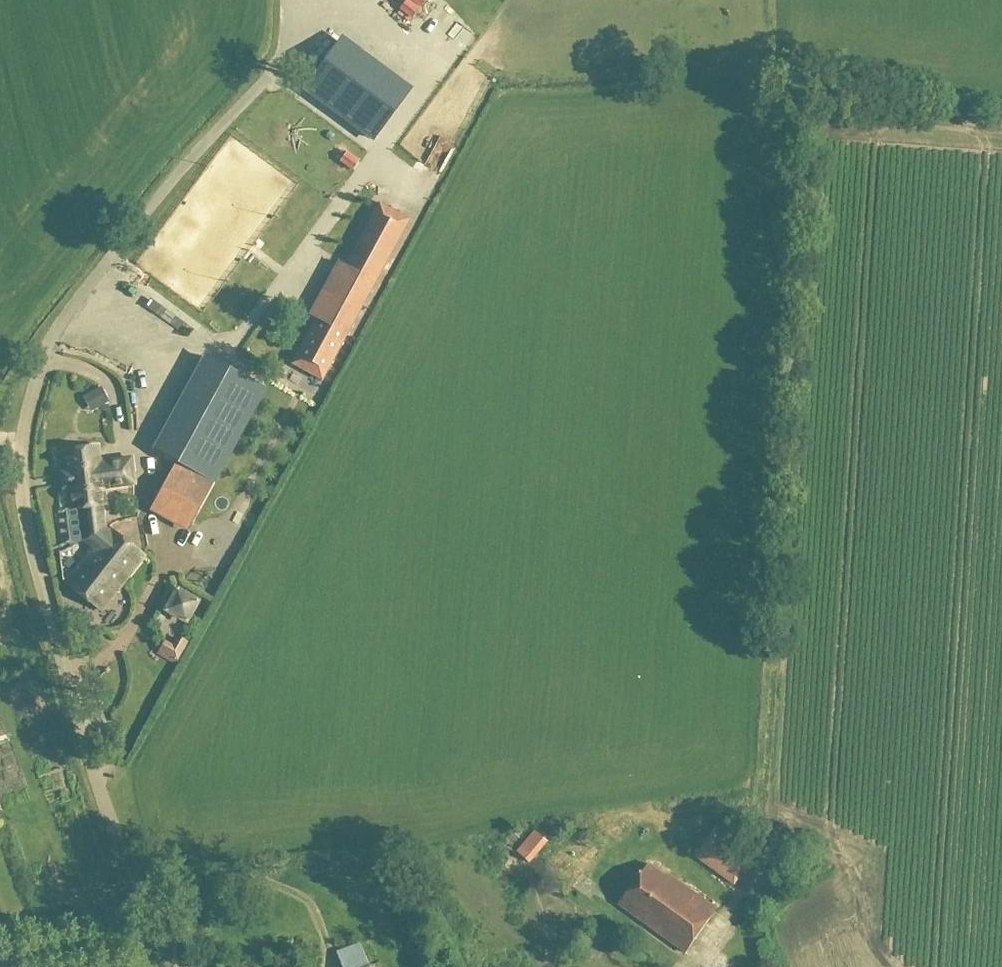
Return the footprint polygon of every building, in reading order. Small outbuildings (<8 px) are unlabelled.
[(404,94),(338,45),(303,91),(370,141),(404,94)] [(357,164),(342,153),(334,166),(351,176),(357,164)] [(316,320),(291,365),(321,382),(322,382),(409,221),(379,205),(378,205),(345,267),(340,265),(311,318),(316,320)] [(263,390),(209,360),(158,452),(178,463),(153,508),(188,528),(263,390)] [(86,394),(92,411),(110,404),(104,388),(86,394)] [(71,510),(84,508),(100,506),(104,506),(102,490),(134,486),(131,460),(99,464),(97,448),(63,453),(66,472),(57,473),(60,493),(68,492),(71,510)] [(100,506),(84,508),(89,539),(96,545),(65,584),(101,612),(144,558),(108,529),(107,530),(104,530),(100,506)] [(200,607),(174,592),(160,618),(184,633),(200,607)] [(187,647),(172,639),(171,649),(162,646),(154,658),(176,671),(187,647)] [(716,829),(695,858),(734,886),(755,857),(716,829)] [(619,906),(652,930),(686,954),(717,911),(670,877),(668,880),(648,866),(619,906)] [(751,887),(766,877),(759,868),(745,878),(751,887)] [(348,966),(365,957),(357,943),(340,953),(348,966)]
